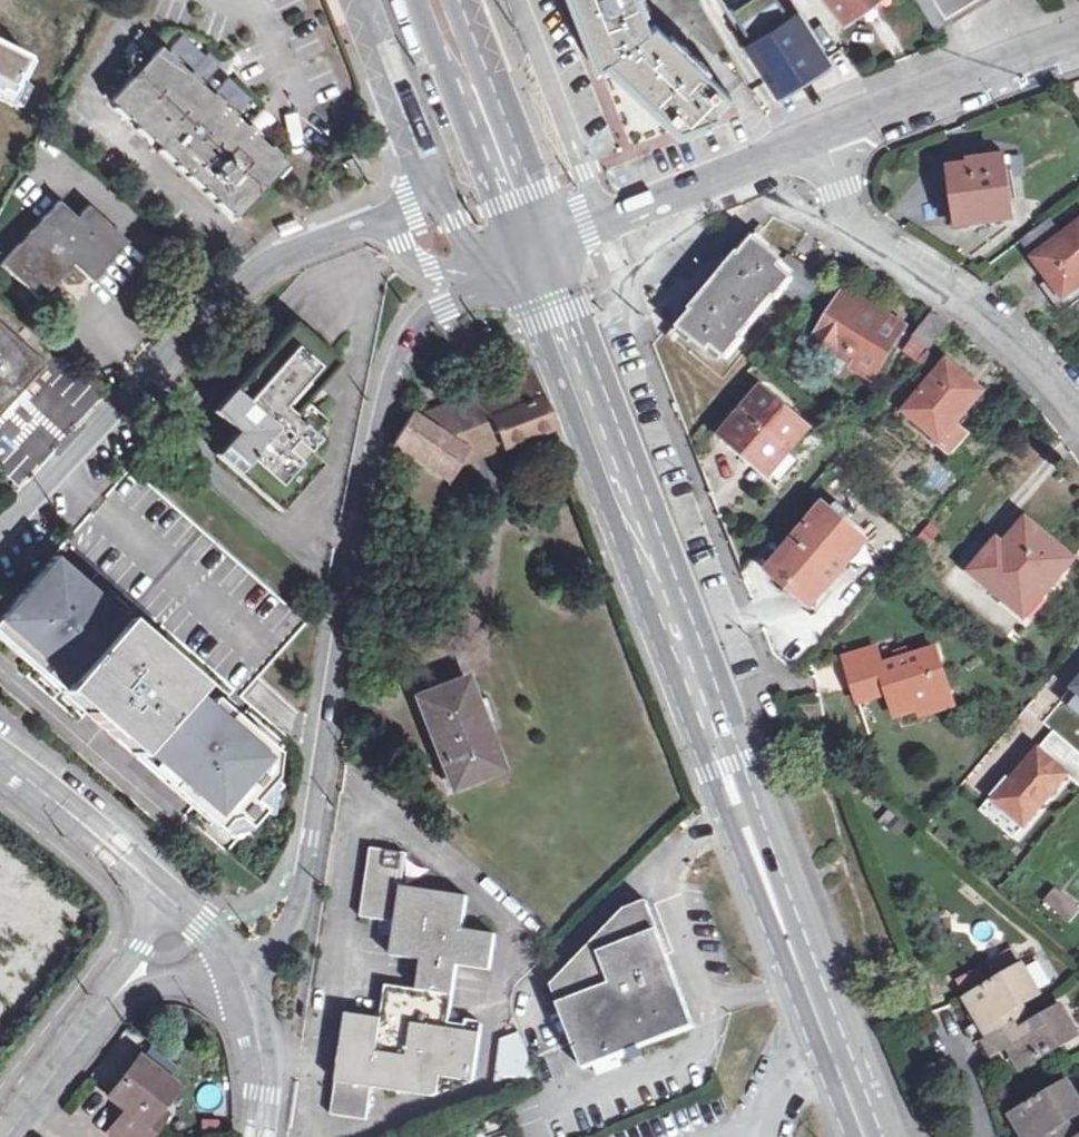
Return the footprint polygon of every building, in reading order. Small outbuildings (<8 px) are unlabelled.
[(698,0),(575,0),(600,64),(608,59),(681,126),(716,112),(713,101),(723,89),(677,46),(692,30),(716,53),(725,47),(698,0)] [(750,44),(748,46),(778,92),(788,85),(828,60),(798,14),(797,15),(787,0),(720,0),(750,44)] [(843,17),(867,0),(830,0),(843,17)] [(936,31),(986,0),(917,0),(936,31)] [(140,32),(134,39),(143,48),(142,50),(146,54),(154,45),(140,32)] [(37,56),(0,39),(0,132),(37,56)] [(158,48),(110,100),(117,106),(114,109),(126,120),(128,117),(139,127),(137,130),(148,140),(150,138),(162,148),(159,151),(170,161),(172,159),(179,165),(177,167),(183,172),(185,170),(191,176),(189,178),(200,188),(202,186),(208,192),(206,194),(212,199),(214,197),(219,202),(217,205),(229,215),(231,213),(236,218),(285,165),(280,161),(282,159),(268,146),(266,148),(257,139),(258,137),(246,126),(244,128),(233,118),(235,116),(229,110),(227,112),(222,107),(224,105),(220,102),(211,94),(209,95),(200,87),(201,85),(188,73),(187,75),(176,65),(178,63),(166,52),(164,54),(158,48)] [(367,131),(376,154),(385,151),(376,128),(367,131)] [(972,165),(951,168),(956,205),(965,204),(968,225),(1013,219),(1004,157),(971,162),(972,165)] [(58,203),(1,264),(39,300),(72,264),(91,281),(127,243),(88,207),(76,220),(58,203)] [(965,204),(956,205),(959,226),(968,225),(965,204)] [(271,227),(274,237),(297,229),(293,219),(271,227)] [(1024,240),(1053,278),(1066,295),(1078,286),(1078,226),(1064,237),(1052,219),(1024,240)] [(805,306),(829,279),(790,256),(784,263),(756,240),(742,256),(739,255),(724,273),(721,273),(706,290),(707,292),(692,310),(694,313),(680,328),(709,353),(714,347),(727,359),(743,340),(742,337),(775,299),(777,300),(783,293),(805,306)] [(1053,278),(1043,285),(1063,313),(1078,302),(1078,286),(1066,295),(1053,278)] [(847,292),(814,343),(833,355),(827,366),(847,378),(853,368),(874,381),(906,328),(847,292)] [(934,315),(915,338),(916,338),(926,347),(928,349),(946,325),(934,315)] [(340,363),(292,322),(213,412),(237,432),(216,456),(279,511),(320,464),(306,452),(316,440),(310,435),(322,422),(303,406),(340,363)] [(41,364),(0,327),(0,409),(41,364)] [(926,347),(916,338),(907,349),(917,357),(926,347)] [(949,360),(904,411),(941,441),(984,392),(949,360)] [(529,374),(480,394),(472,397),(491,419),(503,447),(551,429),(529,374)] [(763,389),(724,434),(771,474),(785,458),(809,429),(763,389)] [(463,447),(453,465),(503,447),(491,419),(472,397),(417,419),(463,447)] [(411,416),(394,444),(397,446),(445,479),(453,465),(463,447),(417,419),(411,416)] [(387,458),(391,460),(393,461),(397,446),(394,444),(391,442),(387,458)] [(785,458),(771,474),(779,480),(793,465),(785,458)] [(825,507),(770,570),(803,597),(814,607),(868,543),(846,525),(853,516),(837,502),(830,511),(825,507)] [(933,523),(919,538),(928,546),(941,530),(933,523)] [(999,543),(973,572),(1025,616),(1071,561),(1028,523),(1005,548),(999,543)] [(107,607),(51,559),(23,591),(0,617),(0,639),(45,678),(107,607)] [(129,754),(193,680),(107,607),(45,678),(41,676),(35,684),(94,736),(101,728),(129,754)] [(875,649),(844,657),(858,701),(888,693),(896,716),(920,710),(919,705),(950,696),(937,650),(881,666),(875,649)] [(465,679),(418,697),(451,785),(499,768),(465,679)] [(193,680),(129,754),(161,781),(193,810),(186,815),(225,854),(283,788),(272,779),(276,755),(290,740),(267,719),(238,697),(193,680)] [(1078,701),(1078,682),(1069,693),(1078,701)] [(919,705),(920,710),(922,715),(953,706),(950,696),(919,705)] [(995,801),(1026,828),(1070,776),(1078,784),(1078,752),(1054,731),(1013,780),(995,801)] [(995,801),(1013,780),(1008,775),(990,796),(995,801)] [(1026,828),(995,801),(985,812),(1016,839),(1026,828)] [(338,1074),(332,1114),(368,1119),(373,1087),(433,1096),(440,1092),(441,1082),(460,1086),(476,1079),(483,1032),(449,1026),(459,963),(492,968),(497,933),(464,927),(469,894),(402,884),(407,852),(371,847),(361,915),(396,920),(392,953),(423,958),(418,988),(387,984),(382,1016),(347,1011),(343,1039),(338,1074)] [(1037,909),(1063,931),(1078,912),(1078,909),(1055,889),(1037,909)] [(584,1068),(696,1025),(672,963),(647,900),(625,908),(552,985),(584,1068)] [(1021,966),(1012,951),(986,966),(995,982),(967,998),(981,1022),(968,1030),(976,1044),(982,1041),(990,1055),(1008,1045),(1022,1069),(1078,1037),(1061,1007),(1033,1023),(1022,1006),(1041,995),(1024,965),(1021,966)] [(519,1031),(495,1039),(509,1083),(533,1076),(519,1031)] [(109,1132),(116,1136),(147,1136),(157,1125),(149,1118),(156,1108),(174,1086),(137,1057),(112,1092),(129,1106),(125,1111),(109,1132)] [(1068,1082),(1011,1115),(1024,1136),(1076,1136),(1068,1123),(1078,1117),(1078,1102),(1068,1082)] [(129,1106),(112,1092),(108,1097),(125,1111),(129,1106)] [(149,1118),(157,1125),(165,1114),(156,1108),(149,1118)]
